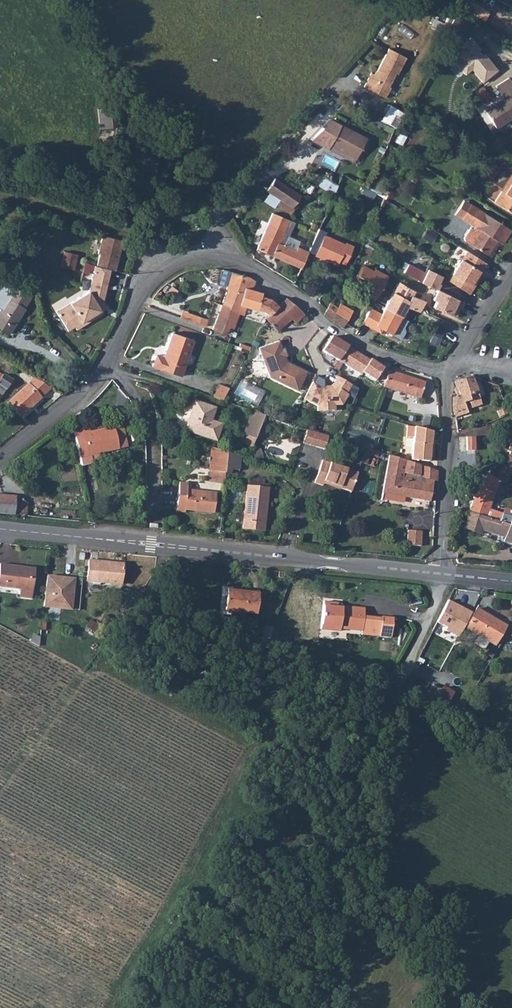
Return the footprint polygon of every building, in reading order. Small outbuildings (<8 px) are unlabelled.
[(471,37),(456,49),(464,59),(459,63),(466,72),(472,67),(483,81),(497,70),(487,57),(485,58),(479,50),(480,49),(471,37)] [(372,73),(365,88),(386,99),(392,88),(390,87),(397,73),(399,74),(407,57),(389,48),(376,75),(372,73)] [(488,109),(499,126),(511,118),(511,78),(500,85),(508,98),(488,109)] [(485,85),(476,91),(484,103),(492,98),(485,85)] [(117,127),(115,107),(103,108),(105,128),(117,127)] [(323,127),(329,131),(334,122),(330,120),(323,127)] [(355,159),(365,140),(334,122),(329,131),(323,127),(314,136),(312,140),(328,149),(330,145),(355,159)] [(330,145),(328,149),(352,164),(355,159),(330,145)] [(483,173),(494,179),(501,166),(490,160),(483,173)] [(503,191),(505,193),(511,181),(511,175),(503,191)] [(335,194),(339,185),(324,177),(319,186),(335,194)] [(275,178),(266,190),(291,207),(298,197),(300,195),(275,178)] [(496,203),(511,212),(511,181),(505,193),(503,191),(496,203)] [(494,201),(502,187),(495,182),(486,196),(494,201)] [(479,229),(470,244),(486,253),(495,238),(501,242),(510,227),(468,203),(460,218),(474,226),(479,229)] [(272,213),(256,249),(300,269),(303,262),(311,246),(307,244),(302,254),(301,253),(302,251),(300,249),(298,252),(284,246),(289,234),(283,232),(289,220),(272,213)] [(464,240),(470,244),(479,229),(474,226),(473,228),(469,226),(463,237),(464,240)] [(100,255),(97,265),(110,269),(116,270),(123,241),(103,235),(98,254),(100,255)] [(322,237),(315,253),(329,259),(328,261),(336,265),(338,261),(345,264),(351,247),(344,244),(343,245),(322,237)] [(480,269),(486,260),(466,249),(449,279),(470,292),(475,285),(471,283),(479,269),(480,269)] [(65,250),(61,266),(73,270),(77,254),(65,250)] [(439,288),(443,274),(427,268),(426,270),(408,263),(404,275),(439,288)] [(95,265),(89,288),(93,290),(92,294),(104,297),(110,269),(97,265),(95,265)] [(370,286),(379,291),(387,277),(373,270),(372,272),(362,266),(354,280),(369,288),(370,286)] [(226,289),(221,304),(239,310),(238,314),(243,315),(245,307),(241,306),(246,288),(251,289),(254,280),(249,277),(230,272),(224,270),(222,269),(217,283),(226,286),(225,289),(226,289)] [(0,309),(0,327),(9,333),(25,307),(24,306),(31,295),(8,279),(0,291),(0,292),(8,297),(0,309)] [(385,308),(375,325),(391,334),(401,317),(407,305),(419,311),(422,304),(424,301),(411,296),(413,291),(398,283),(385,308)] [(375,299),(379,291),(370,286),(369,288),(363,285),(361,287),(368,290),(366,294),(375,299)] [(93,290),(89,288),(89,291),(57,312),(68,331),(74,326),(76,330),(103,313),(99,307),(100,301),(103,302),(104,297),(92,294),(93,290)] [(241,306),(245,307),(255,310),(255,309),(262,312),(267,316),(277,306),(269,299),(259,295),(260,292),(251,289),(246,288),(241,306)] [(461,309),(464,302),(452,296),(438,290),(433,300),(436,301),(433,307),(455,317),(459,308),(461,309)] [(267,316),(265,319),(278,332),(291,318),(296,323),(305,314),(301,311),(294,304),(285,298),(277,306),(267,316)] [(221,304),(215,322),(228,327),(233,328),(237,315),(238,314),(239,310),(221,304)] [(330,304),(324,314),(334,322),(343,327),(352,312),(352,310),(340,304),(337,309),(330,304)] [(181,311),(178,317),(197,324),(200,317),(181,311)] [(228,327),(215,322),(213,329),(226,333),(228,327)] [(438,325),(432,343),(440,345),(446,328),(438,325)] [(156,356),(152,367),(181,377),(193,341),(173,334),(165,356),(163,356),(161,357),(156,356)] [(343,344),(331,337),(322,351),(336,360),(343,344)] [(283,349),(282,348),(279,339),(259,346),(269,375),(297,388),(306,368),(282,358),(283,355),(281,349),(283,349)] [(369,360),(343,344),(336,360),(360,374),(362,373),(374,381),(383,368),(374,361),(370,359),(369,360)] [(0,380),(0,385),(6,389),(15,375),(6,370),(0,380)] [(388,373),(383,387),(420,398),(425,381),(409,376),(408,379),(388,373)] [(471,375),(455,381),(454,381),(459,394),(449,398),(456,417),(468,413),(463,398),(469,396),(473,408),(477,407),(482,405),(479,397),(476,389),(471,375)] [(321,386),(312,381),(303,398),(317,405),(317,410),(334,409),(334,404),(341,404),(347,394),(345,393),(350,384),(337,376),(332,384),(331,384),(330,385),(321,386)] [(33,377),(7,402),(20,416),(41,397),(40,395),(49,387),(33,377)] [(241,379),(233,395),(257,406),(265,390),(241,379)] [(213,398),(222,401),(228,389),(219,386),(213,398)] [(196,401),(187,430),(217,440),(223,424),(212,420),(216,407),(196,401)] [(253,411),(246,434),(257,438),(265,415),(253,411)] [(431,431),(414,426),(412,459),(429,461),(431,431)] [(123,427),(114,429),(116,441),(126,440),(123,427)] [(329,435),(307,428),(303,441),(325,448),(329,435)] [(89,431),(75,434),(79,459),(103,455),(128,450),(126,440),(116,441),(114,429),(90,433),(89,431)] [(467,435),(467,437),(471,436),(475,450),(476,435),(467,435)] [(467,437),(466,450),(475,450),(471,436),(467,437)] [(213,447),(211,472),(227,473),(230,452),(213,447)] [(379,457),(380,451),(367,448),(364,462),(369,463),(370,455),(379,457)] [(230,452),(227,473),(240,475),(242,456),(230,452)] [(437,471),(389,454),(382,492),(429,501),(432,485),(418,483),(419,476),(437,482),(437,471)] [(103,455),(79,459),(81,467),(102,463),(104,460),(103,455)] [(321,460),(314,480),(320,482),(327,462),(321,460)] [(320,482),(314,480),(313,482),(322,486),(324,481),(339,486),(338,487),(351,492),(358,472),(327,461),(327,462),(320,482)] [(477,487),(469,512),(500,521),(500,520),(502,513),(489,509),(499,480),(487,475),(486,476),(481,488),(477,487)] [(181,484),(179,513),(185,514),(186,511),(216,514),(217,494),(190,491),(191,485),(181,484)] [(249,486),(245,529),(266,531),(269,488),(249,486)] [(22,516),(23,509),(25,509),(26,502),(14,497),(15,492),(0,490),(0,513),(22,516)] [(468,512),(463,527),(481,533),(483,529),(505,536),(503,540),(511,542),(511,516),(502,513),(500,520),(500,521),(469,512),(468,512)] [(423,546),(424,531),(409,530),(408,545),(423,546)] [(89,562),(87,584),(122,587),(123,565),(89,562)] [(0,578),(0,586),(34,590),(37,569),(1,565),(0,578)] [(75,580),(47,577),(44,607),(71,610),(75,580)] [(227,591),(225,611),(235,612),(245,613),(257,614),(259,594),(227,591)] [(472,612),(448,600),(437,622),(447,627),(445,631),(459,638),(472,612)] [(111,602),(110,615),(121,615),(130,604),(111,602)] [(325,602),(323,630),(341,632),(343,629),(363,631),(364,616),(365,608),(338,605),(338,603),(325,602)] [(477,610),(466,629),(495,646),(507,626),(477,610)] [(245,613),(235,612),(234,622),(244,623),(245,613)] [(364,616),(363,631),(363,635),(381,636),(383,618),(364,616)] [(383,618),(381,636),(392,637),(394,617),(383,616),(383,618)] [(433,687),(425,702),(434,706),(441,692),(433,687)]
